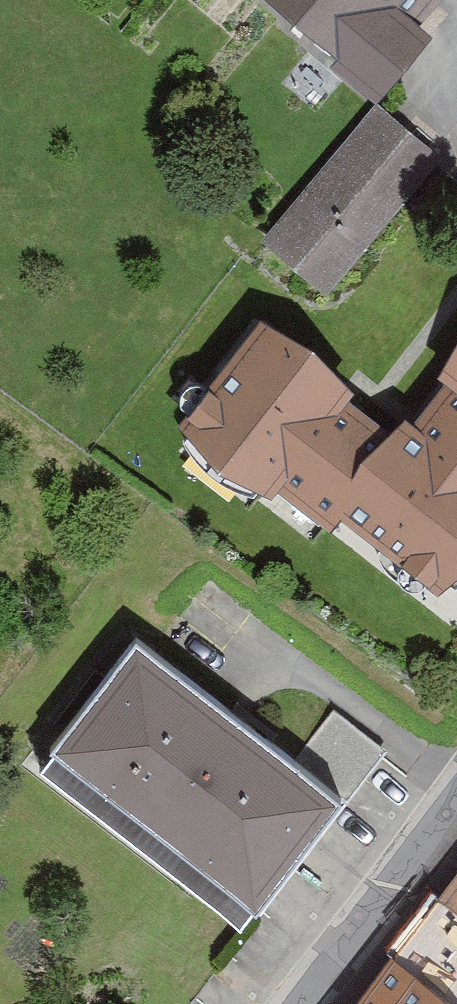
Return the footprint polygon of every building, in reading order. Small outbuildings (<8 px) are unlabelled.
[(435,0),(271,0),(377,91),(432,28),(420,18),(427,10),(435,0)] [(372,101),(259,235),(326,291),(439,156),(372,101)] [(347,501),(413,417),(272,307),(187,415),(328,526),(347,501)] [(455,365),(413,417),(347,501),(445,578),(456,563),(456,367),(455,365)] [(134,638),(40,762),(246,918),(340,794),(134,638)] [(413,922),(394,947),(456,993),(456,862),(413,922)] [(394,947),(359,994),(352,1003),(456,1003),(456,993),(394,947)]
